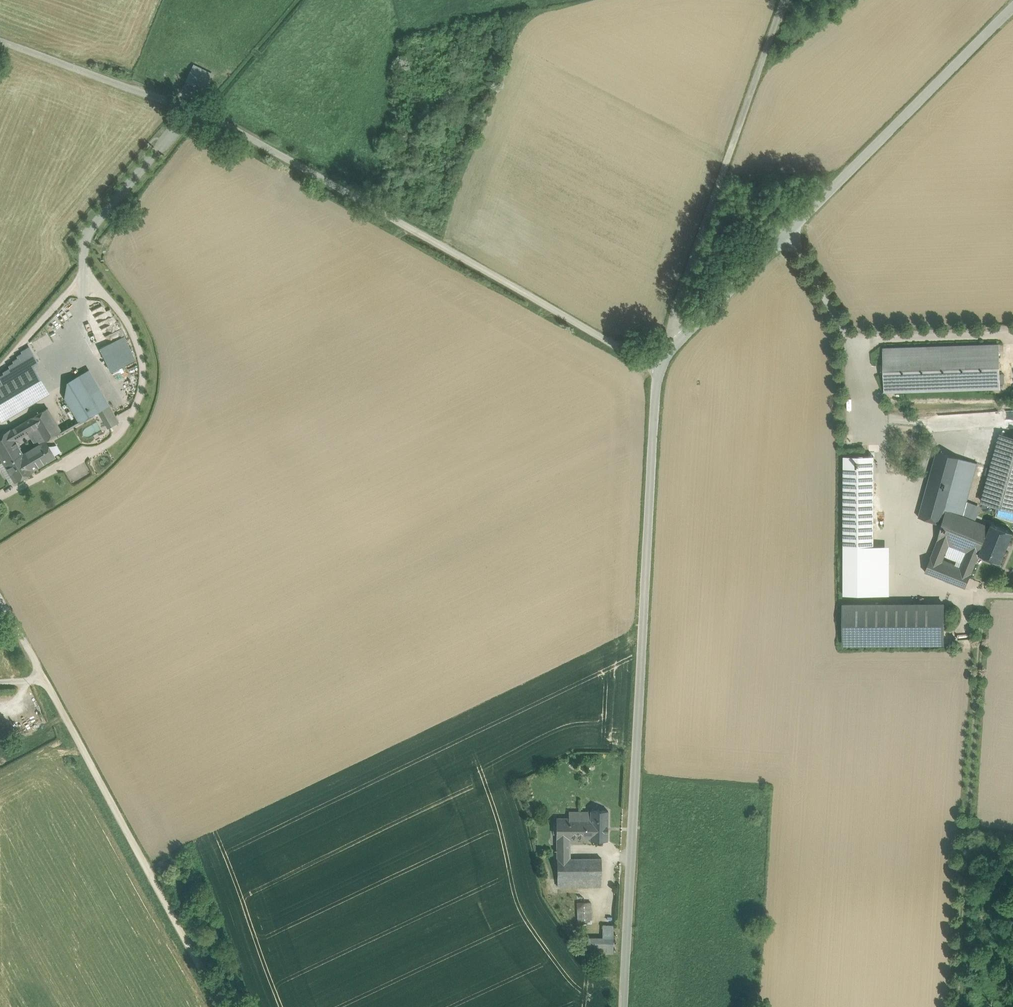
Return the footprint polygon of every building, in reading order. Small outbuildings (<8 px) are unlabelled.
[(187,81),(207,90),(215,73),(195,63),(187,81)] [(113,308),(105,310),(104,305),(95,306),(100,327),(116,324),(113,308)] [(100,349),(112,371),(135,358),(124,337),(100,349)] [(999,344),(884,348),(885,392),(1000,388),(999,344)] [(4,399),(40,379),(33,367),(39,363),(31,349),(22,354),(23,356),(19,359),(20,360),(14,364),(15,365),(10,369),(11,371),(4,375),(5,376),(1,379),(4,384),(0,387),(0,402),(4,399)] [(100,412),(80,376),(70,382),(67,398),(81,423),(100,412)] [(40,379),(4,399),(11,411),(22,405),(23,408),(49,393),(40,379)] [(0,402),(0,417),(11,411),(4,399),(0,402)] [(49,409),(32,419),(38,428),(46,443),(63,433),(49,409)] [(1005,409),(1005,419),(1012,419),(1012,409),(1005,409)] [(32,419),(11,431),(17,441),(38,428),(32,419)] [(11,431),(0,437),(0,454),(16,482),(34,471),(25,455),(25,454),(17,441),(11,431)] [(1001,434),(982,502),(1012,510),(1012,438),(1001,434)] [(46,443),(25,455),(34,471),(55,458),(46,443)] [(938,452),(920,517),(943,523),(961,458),(938,452)] [(875,455),(845,455),(845,545),(875,545),(875,455)] [(943,523),(938,539),(939,539),(950,543),(968,550),(980,555),(980,554),(991,527),(971,519),(974,513),(965,510),(978,463),(961,458),(943,523)] [(1009,515),(978,502),(974,513),(1004,525),(1009,515)] [(993,523),(991,527),(980,554),(1002,562),(1012,534),(1012,531),(993,523)] [(950,543),(939,539),(926,571),(967,588),(972,574),(961,569),(962,566),(944,559),(950,543)] [(894,574),(895,566),(894,559),(890,553),(883,549),(876,547),(869,549),(863,553),(858,559),(857,567),(859,574),(863,580),(869,584),(876,586),(884,584),(890,580),(894,574)] [(962,566),(961,569),(972,574),(980,555),(968,550),(962,566)] [(944,604),(844,604),(844,644),(944,644),(944,604)] [(608,810),(591,810),(591,811),(591,838),(591,839),(607,840),(608,810)] [(565,811),(557,811),(557,838),(570,838),(591,838),(591,811),(572,811),(565,811)] [(570,838),(557,838),(557,858),(570,858),(570,838)] [(602,858),(570,858),(557,858),(558,886),(601,886),(601,877),(602,877),(602,858)] [(591,902),(578,902),(578,923),(592,923),(591,902)] [(613,926),(603,925),(602,937),(589,937),(589,953),(613,952),(613,938),(613,926)]
